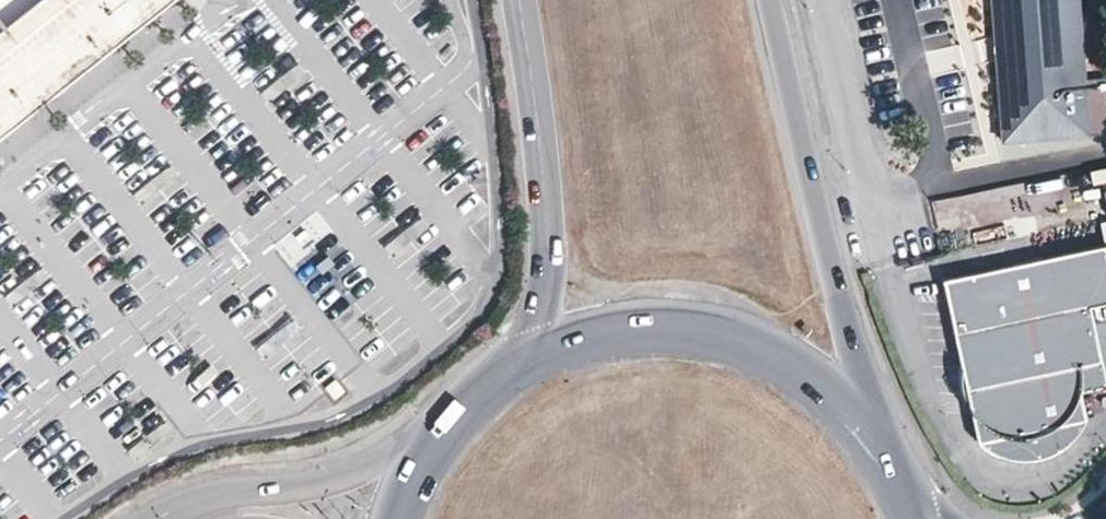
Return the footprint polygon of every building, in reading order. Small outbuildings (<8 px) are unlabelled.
[(10,130),(52,96),(66,85),(110,50),(127,37),(151,18),(173,0),(0,0),(0,138),(10,130)] [(995,61),(1009,60),(1005,0),(991,0),(995,61)] [(1024,141),(1014,0),(1005,0),(1009,60),(995,61),(1001,143),(1024,141)] [(1024,141),(1075,137),(1074,130),(1086,129),(1083,81),(1077,0),(1014,0),(1024,141)] [(1083,81),(1086,129),(1074,130),(1075,137),(1105,135),(1105,79),(1083,81)] [(1105,211),(1105,196),(1104,187),(1084,191),(1090,215),(1105,211)] [(966,249),(962,232),(935,238),(940,255),(966,249)] [(940,281),(959,366),(955,379),(955,386),(960,397),(968,404),(976,441),(1005,434),(1022,440),(1032,439),(1046,431),(1053,423),(1085,417),(1079,390),(1105,384),(1088,306),(1105,302),(1105,256),(1103,244),(940,281)] [(1105,384),(1105,302),(1088,306),(1105,384)]
